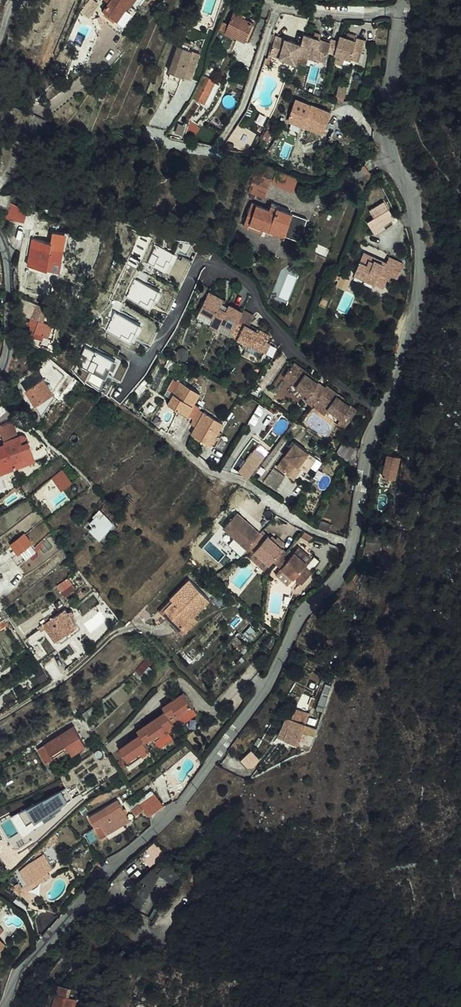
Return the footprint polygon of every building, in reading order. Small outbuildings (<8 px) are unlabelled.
[(117,23),(128,7),(130,8),(136,0),(111,0),(103,12),(117,23)] [(113,29),(117,23),(103,12),(98,19),(113,29)] [(238,21),(239,18),(231,15),(221,37),(218,36),(212,48),(227,54),(233,42),(241,46),(249,26),(238,21)] [(324,39),(322,49),(333,51),(346,53),(347,46),(353,46),(356,47),(358,33),(349,31),(348,34),(332,32),(332,37),(324,36),(324,39)] [(322,49),(324,39),(296,35),(294,44),(292,56),(302,57),(320,60),(321,57),(322,49)] [(186,50),(188,44),(177,39),(155,87),(169,93),(176,77),(184,80),(196,55),(186,50)] [(291,63),(292,56),(294,44),(277,41),(276,44),(267,43),(264,60),(290,64),(291,63)] [(186,50),(196,55),(198,49),(188,44),(186,50)] [(322,49),(321,57),(331,58),(333,51),(322,49)] [(292,56),(291,63),(301,65),(302,57),(292,56)] [(201,95),(208,78),(200,75),(194,92),(201,95)] [(337,93),(338,81),(330,80),(328,91),(337,93)] [(331,114),(296,101),(288,123),(323,135),(331,114)] [(186,123),(174,120),(166,134),(182,137),(186,123)] [(295,190),(299,177),(277,170),(273,184),(295,190)] [(249,193),(265,199),(272,179),(256,174),(249,193)] [(149,204),(158,207),(160,199),(152,196),(149,204)] [(369,209),(374,218),(367,221),(374,234),(399,220),(387,199),(369,209)] [(13,202),(9,216),(20,219),(20,217),(28,219),(31,207),(13,202)] [(272,202),(270,210),(269,212),(274,214),(277,207),(291,213),(292,210),(272,202)] [(269,222),(267,229),(269,230),(271,225),(287,231),(293,213),(291,213),(277,207),(274,214),(269,212),(270,210),(252,203),(247,215),(269,222)] [(295,213),(287,236),(300,240),(307,217),(295,213)] [(266,228),(267,229),(269,222),(247,215),(243,226),(264,233),(266,228)] [(269,230),(272,231),(285,236),(287,231),(271,225),(269,230)] [(29,265),(65,271),(67,258),(64,258),(65,247),(52,245),(52,248),(32,245),(29,265)] [(129,280),(132,281),(134,278),(145,284),(138,297),(146,302),(154,286),(151,284),(162,263),(143,254),(129,280)] [(356,274),(376,281),(374,284),(385,288),(388,280),(389,281),(391,276),(398,279),(404,265),(389,259),(386,265),(363,256),(356,274)] [(376,281),(356,274),(355,277),(374,284),(376,281)] [(128,292),(138,297),(145,284),(134,278),(132,281),(133,282),(128,292)] [(226,297),(212,290),(203,309),(216,315),(214,321),(213,322),(234,332),(240,319),(246,309),(232,302),(229,308),(222,305),(226,297)] [(216,315),(203,309),(200,314),(214,321),(216,315)] [(29,326),(52,335),(56,322),(29,312),(27,317),(29,318),(28,321),(30,322),(29,326)] [(133,342),(142,324),(116,312),(107,330),(133,342)] [(265,347),(272,332),(262,327),(261,329),(254,325),(240,319),(234,332),(256,343),(265,347)] [(262,352),(265,347),(256,343),(254,349),(262,352)] [(84,345),(76,363),(107,377),(115,359),(84,345)] [(319,397),(328,385),(316,376),(308,369),(309,368),(297,359),(286,373),(297,382),(311,392),(307,397),(315,403),(319,397)] [(297,382),(286,373),(282,379),(293,387),(297,382)] [(37,400),(54,387),(45,374),(28,386),(37,400)] [(191,407),(204,384),(185,374),(172,397),(191,407)] [(328,385),(319,397),(332,407),(343,415),(339,421),(346,426),(360,408),(347,399),(339,393),(341,391),(330,383),(328,385)] [(319,397),(315,403),(327,412),(332,407),(319,397)] [(217,437),(224,424),(229,414),(210,404),(198,426),(217,437)] [(6,436),(21,432),(16,418),(2,422),(6,436)] [(224,424),(217,437),(221,439),(228,426),(224,424)] [(7,439),(0,441),(0,467),(36,456),(31,437),(24,440),(21,432),(6,436),(7,439)] [(295,439),(281,466),(293,472),(299,461),(302,462),(310,447),(295,439)] [(248,476),(266,453),(256,446),(253,450),(255,452),(241,471),(248,476)] [(390,450),(385,472),(397,476),(403,454),(390,450)] [(293,472),(298,475),(304,463),(302,462),(299,461),(293,472)] [(274,467),(264,482),(279,492),(289,478),(274,467)] [(62,490),(73,482),(63,469),(53,477),(62,490)] [(113,501),(105,510),(118,521),(121,517),(125,512),(113,501)] [(118,522),(118,521),(105,510),(89,528),(93,532),(96,529),(105,537),(118,522)] [(340,512),(331,510),(328,518),(338,521),(340,512)] [(259,556),(269,564),(271,561),(279,552),(282,548),(268,536),(266,538),(237,513),(224,528),(246,548),(248,546),(259,556)] [(37,530),(25,538),(30,545),(42,537),(37,530)] [(40,540),(22,552),(27,561),(46,550),(40,540)] [(288,559),(279,552),(271,561),(280,569),(288,559)] [(305,564),(293,553),(288,559),(280,569),(292,579),(293,578),(301,585),(311,573),(303,566),(305,564)] [(265,569),(269,564),(259,556),(255,560),(265,569)] [(54,584),(64,573),(58,569),(49,579),(54,584)] [(292,579),(280,569),(275,574),(287,584),(292,579)] [(169,610),(187,626),(199,613),(214,596),(193,577),(178,593),(181,596),(177,601),(169,610)] [(71,578),(58,583),(63,595),(76,590),(71,578)] [(202,616),(199,613),(187,626),(169,610),(177,601),(174,598),(164,609),(187,631),(202,616)] [(69,608),(56,618),(59,623),(56,625),(67,639),(83,627),(72,612),(69,608)] [(161,705),(165,709),(172,720),(179,715),(192,705),(181,690),(161,705)] [(182,719),(195,710),(192,705),(179,715),(182,719)] [(145,723),(154,735),(157,739),(169,729),(176,725),(172,720),(165,709),(145,723)] [(308,724),(310,719),(296,713),(294,719),(308,724)] [(308,724),(294,719),(289,733),(303,738),(308,724)] [(137,729),(140,734),(146,741),(154,735),(145,723),(137,729)] [(80,747),(83,745),(95,737),(87,724),(60,743),(65,752),(78,744),(80,747)] [(173,734),(169,729),(157,739),(160,743),(173,734)] [(146,741),(140,734),(121,747),(132,763),(151,749),(146,741)] [(99,743),(95,737),(83,745),(87,751),(99,743)] [(251,769),(260,759),(251,751),(242,760),(251,769)] [(23,820),(31,832),(45,822),(49,828),(59,821),(58,819),(64,813),(62,811),(74,803),(67,793),(23,820)] [(158,795),(143,806),(149,812),(154,818),(167,808),(158,795)] [(108,827),(116,837),(131,826),(137,822),(123,802),(97,821),(103,830),(108,827)] [(135,831),(131,826),(116,837),(119,842),(135,831)] [(103,830),(111,841),(116,837),(108,827),(103,830)] [(35,863),(22,878),(28,889),(31,893),(53,878),(56,875),(42,856),(35,863)] [(169,858),(134,882),(142,894),(131,901),(139,913),(185,881),(169,858)] [(55,881),(53,878),(31,893),(28,889),(25,893),(31,899),(55,881)] [(62,1001),(51,997),(47,1006),(60,1006),(62,1001)]
